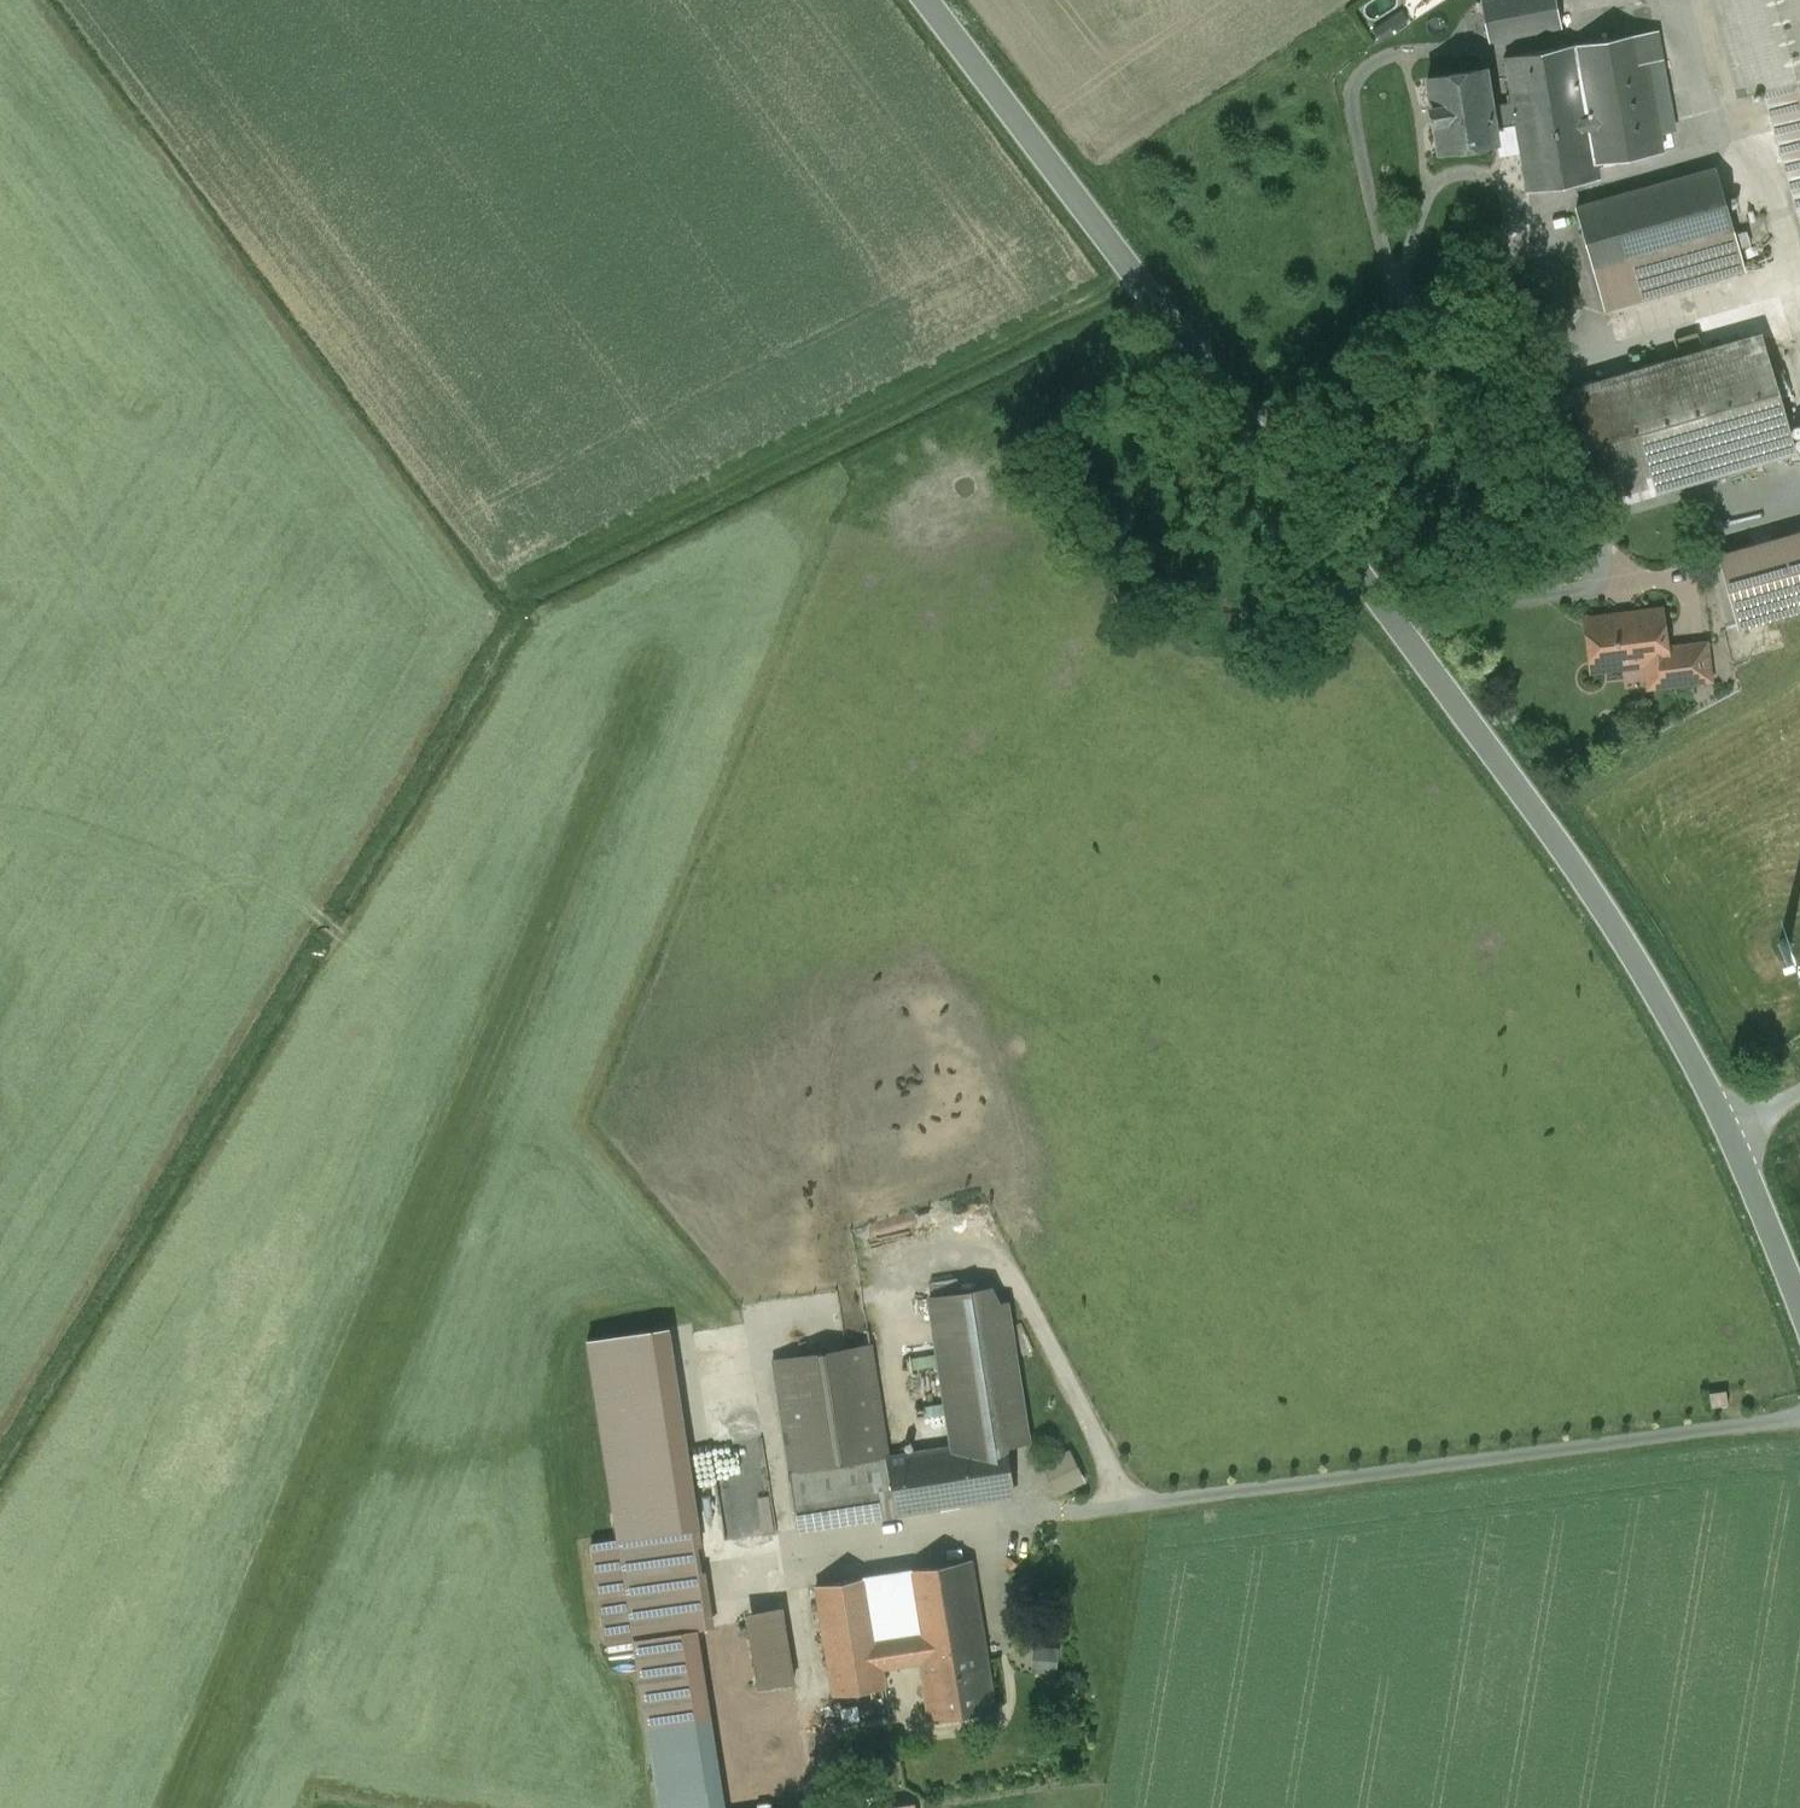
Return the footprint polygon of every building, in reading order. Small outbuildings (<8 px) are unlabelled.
[(1488,39),(1561,24),(1556,0),(1480,0),(1488,39)] [(1737,97),(1762,90),(1762,88),(1799,77),(1799,0),(1711,0),(1737,97)] [(1656,30),(1505,57),(1512,93),(1507,94),(1508,102),(1491,105),(1494,127),(1517,123),(1528,190),(1592,179),(1594,179),(1596,179),(1597,178),(1599,177),(1600,176),(1600,174),(1596,163),(1661,152),(1658,133),(1647,64),(1662,60),(1656,30)] [(1662,60),(1647,64),(1658,133),(1674,131),(1662,60)] [(1485,68),(1427,78),(1432,106),(1430,107),(1433,121),(1434,121),(1439,150),(1497,141),(1494,127),(1491,105),(1485,68)] [(1762,88),(1762,90),(1799,225),(1799,77),(1762,88)] [(1716,167),(1576,207),(1594,272),(1734,233),(1716,167)] [(1734,233),(1594,272),(1605,310),(1745,271),(1734,233)] [(1759,333),(1571,387),(1605,504),(1793,449),(1759,333)] [(1719,553),(1739,624),(1799,607),(1799,530),(1719,553)] [(1659,609),(1587,618),(1593,669),(1641,663),(1646,667),(1664,664),(1666,683),(1709,678),(1705,643),(1664,648),(1659,609)] [(990,1289),(864,1309),(869,1345),(871,1345),(888,1457),(1004,1439),(1025,1435),(1005,1302),(993,1304),(990,1289)] [(869,1345),(773,1360),(790,1473),(887,1457),(888,1457),(871,1345),(869,1345)] [(888,1457),(887,1457),(895,1513),(1012,1495),(1004,1439),(888,1457)] [(1070,1452),(1045,1464),(1059,1491),(1084,1479),(1070,1452)] [(790,1473),(798,1528),(895,1513),(887,1457),(790,1473)] [(699,1526),(643,1534),(658,1635),(697,1629),(715,1626),(699,1526)] [(697,1629),(658,1635),(643,1534),(619,1538),(648,1725),(710,1715),(704,1677),(701,1673),(699,1669),(696,1660),(696,1651),(699,1642),(697,1629)] [(971,1560),(816,1585),(834,1694),(885,1686),(882,1667),(920,1661),(986,1651),(971,1560)] [(781,1607),(750,1612),(754,1638),(757,1643),(759,1650),(759,1657),(758,1663),(762,1684),(793,1680),(781,1607)] [(707,1631),(699,1642),(704,1677),(715,1685),(729,1687),(742,1684),(752,1675),(758,1663),(754,1638),(744,1628),(732,1624),(719,1625),(707,1631)] [(699,1669),(701,1673),(704,1677),(699,1642),(696,1651),(696,1660),(699,1669)] [(1066,1646),(1040,1645),(1039,1670),(1064,1671),(1066,1646)] [(986,1651),(920,1661),(929,1717),(995,1707),(986,1651)] [(648,1725),(661,1807),(725,1807),(710,1715),(648,1725)] [(923,1799),(873,1807),(925,1807),(923,1799)]
